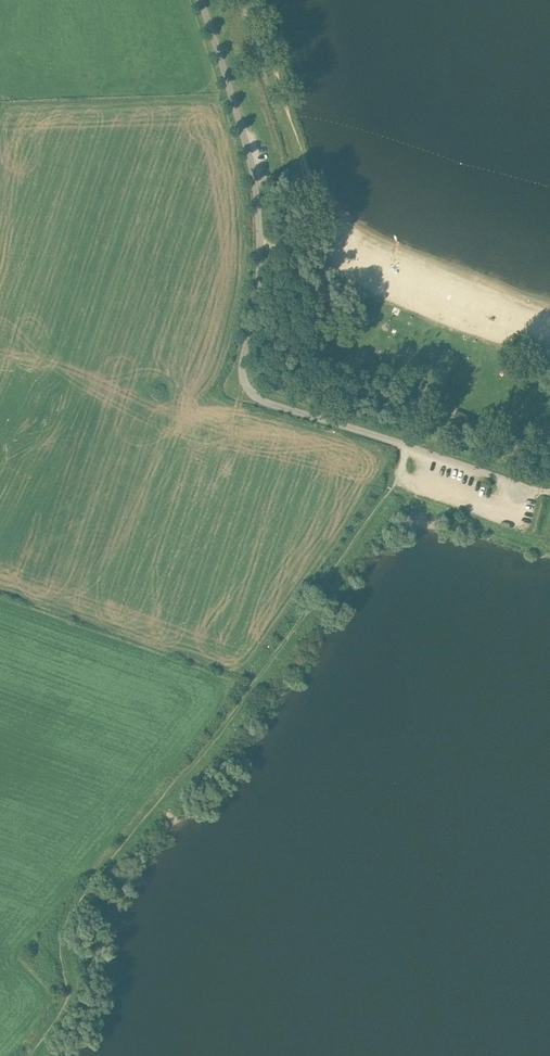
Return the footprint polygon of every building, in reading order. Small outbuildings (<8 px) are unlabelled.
[(469,415),(456,410),(454,417),(467,421),(469,415)]
